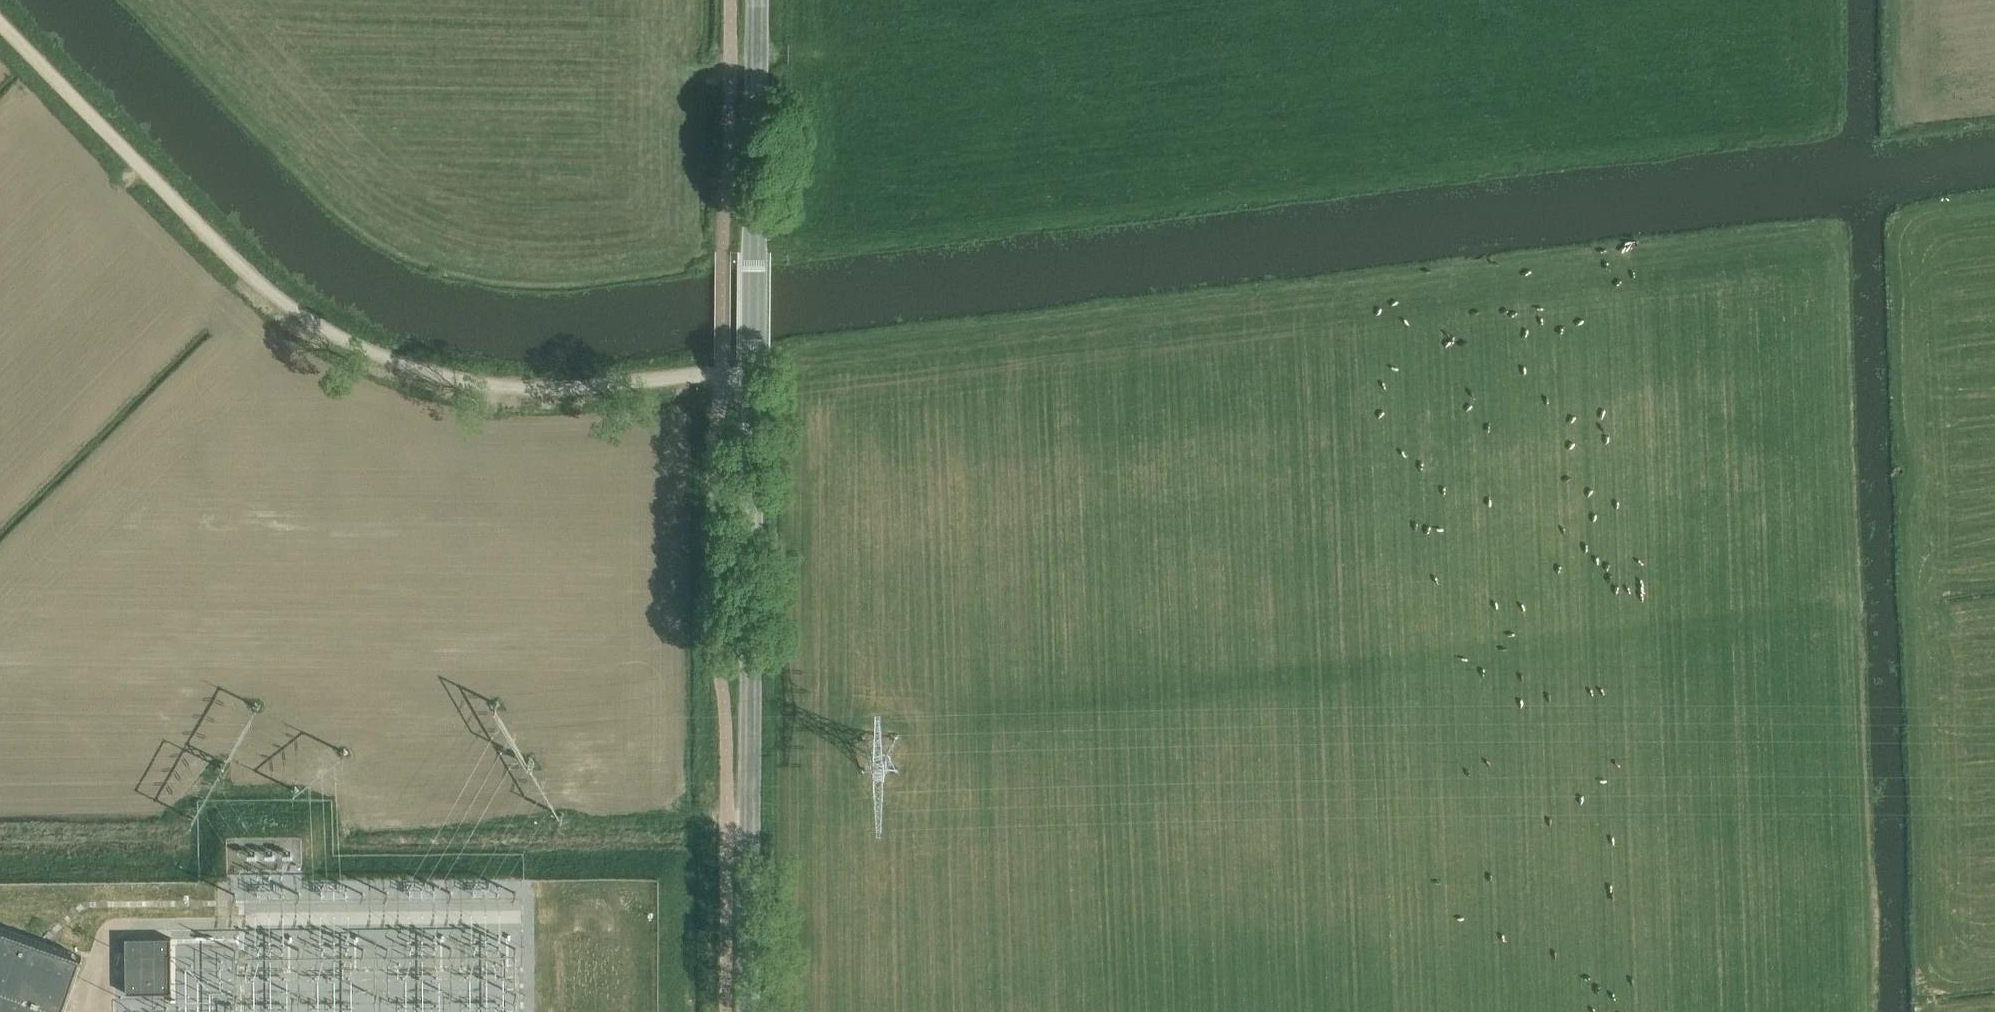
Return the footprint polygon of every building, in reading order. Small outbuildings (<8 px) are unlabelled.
[(58,1008),(63,1009),(64,1008),(63,1008),(81,957),(82,957),(82,955),(0,927),(0,1011),(56,1011),(58,1008)] [(172,937),(126,937),(127,992),(172,991),(172,937)]
